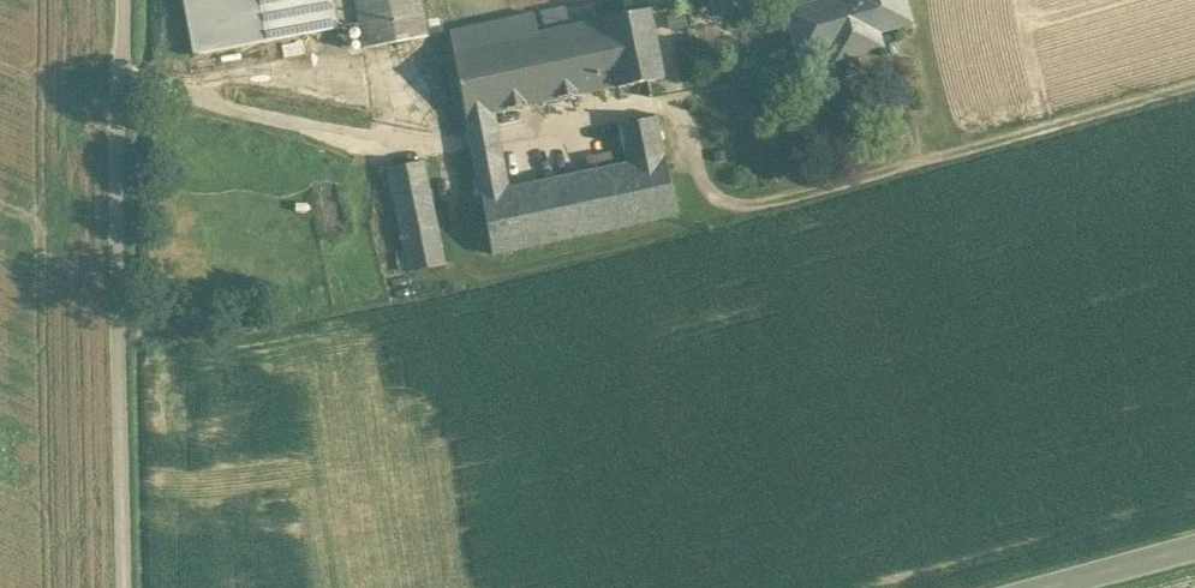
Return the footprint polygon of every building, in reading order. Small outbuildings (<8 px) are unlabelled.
[(195,56),(337,29),(331,0),(185,0),(195,56)] [(365,48),(426,36),(419,0),(356,0),(365,48)] [(791,12),(796,28),(791,30),(798,51),(804,54),(815,51),(818,45),(838,39),(844,59),(881,48),(876,28),(904,20),(898,0),(832,0),(791,12)] [(649,10),(604,20),(617,85),(618,88),(663,79),(649,10)] [(532,14),(449,32),(454,52),(453,52),(466,118),(469,134),(493,128),(490,113),(617,85),(604,20),(537,34),(532,14)] [(618,96),(622,115),(630,113),(631,118),(654,114),(649,90),(618,96)] [(656,117),(619,125),(627,164),(664,156),(656,117)] [(493,128),(469,134),(472,149),(496,145),(493,128)] [(611,151),(585,156),(588,170),(614,164),(611,151)] [(627,164),(480,196),(492,255),(676,216),(664,156),(627,164)] [(423,161),(386,169),(409,273),(445,265),(423,161)]
